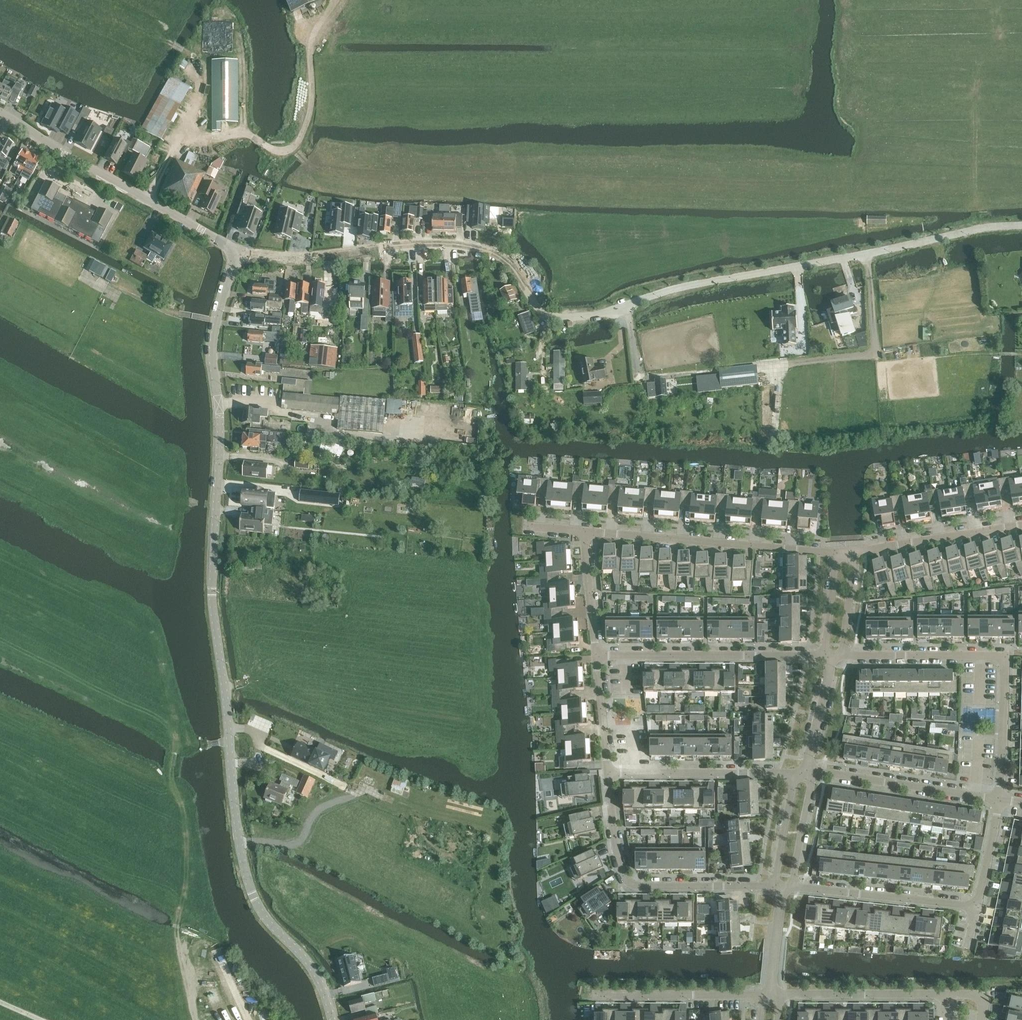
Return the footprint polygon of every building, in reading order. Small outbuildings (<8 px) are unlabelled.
[(292,13),(322,0),(287,0),(292,13)] [(183,60),(179,67),(184,70),(188,64),(183,60)] [(211,61),(212,131),(220,131),(220,123),(238,122),(238,60),(211,61)] [(170,77),(140,130),(164,142),(183,107),(171,101),(182,84),(170,77)] [(0,88),(0,101),(7,104),(13,90),(19,93),(25,81),(19,78),(15,86),(4,81),(1,86),(0,88)] [(32,86),(28,95),(35,98),(39,89),(32,86)] [(52,104),(42,125),(43,125),(52,130),(53,131),(57,133),(58,130),(67,135),(78,114),(67,109),(62,106),(61,109),(52,104)] [(74,125),(81,129),(74,142),(89,150),(99,130),(101,130),(86,122),(92,112),(83,108),(74,125)] [(106,127),(104,132),(111,136),(114,130),(106,127)] [(12,146),(13,145),(2,139),(1,141),(0,140),(0,167),(5,170),(10,160),(6,158),(7,157),(12,146)] [(104,158),(116,164),(122,152),(125,154),(128,149),(131,143),(126,141),(124,144),(114,139),(104,158)] [(149,147),(133,139),(131,143),(128,149),(144,157),(149,147)] [(15,174),(19,176),(31,155),(22,150),(15,164),(19,167),(15,174)] [(123,173),(136,179),(140,172),(141,172),(146,161),(133,154),(123,173)] [(31,155),(19,176),(21,178),(25,170),(32,174),(40,160),(31,155)] [(206,174),(205,175),(213,178),(217,169),(219,170),(222,165),(223,162),(218,159),(210,166),(209,168),(206,174)] [(160,192),(190,206),(206,174),(175,160),(171,170),(167,168),(164,175),(168,176),(160,192)] [(23,185),(27,187),(32,179),(30,178),(27,182),(26,181),(23,185)] [(31,209),(98,244),(112,216),(98,208),(96,213),(57,193),(59,189),(45,181),(31,209)] [(199,194),(205,197),(199,208),(213,214),(220,197),(214,194),(217,187),(205,181),(199,194)] [(244,192),(236,215),(242,217),(237,230),(253,235),(261,213),(246,208),(253,188),(246,186),(244,192)] [(8,197),(12,190),(6,187),(0,197),(0,200),(5,203),(8,197)] [(114,209),(119,212),(122,207),(117,203),(114,209)] [(380,232),(390,233),(392,218),(393,219),(393,217),(401,218),(403,203),(394,203),(393,209),(387,208),(386,218),(381,217),(380,232)] [(310,204),(308,214),(314,215),(316,205),(310,204)] [(333,211),(330,233),(344,235),(346,225),(352,226),(354,206),(342,204),(341,212),(333,211)] [(432,232),(444,232),(445,205),(440,205),(439,216),(433,216),(432,232)] [(445,205),(444,232),(456,232),(456,228),(462,228),(462,214),(455,214),(455,216),(449,216),(450,205),(445,205)] [(467,207),(467,220),(473,220),(472,223),(472,228),(478,229),(485,229),(485,223),(489,223),(490,207),(473,206),(467,206),(467,207)] [(410,207),(409,216),(404,216),(403,231),(413,232),(414,219),(422,220),(423,208),(410,207)] [(275,235),(291,239),(293,231),(299,232),(303,216),(297,214),(297,212),(281,208),(275,235)] [(360,216),(358,238),(370,239),(371,233),(377,234),(378,217),(371,216),(370,217),(360,216)] [(1,233),(10,238),(18,223),(8,218),(1,233)] [(152,234),(143,249),(150,253),(146,260),(152,264),(156,256),(163,260),(171,246),(172,246),(172,245),(152,234),(151,234),(152,234)] [(135,250),(129,260),(137,264),(142,267),(148,257),(135,250)] [(100,263),(94,260),(88,271),(94,274),(100,263)] [(100,277),(106,266),(100,263),(94,274),(100,277)] [(116,272),(110,270),(105,280),(110,283),(116,272)] [(461,280),(463,295),(468,294),(471,314),(481,313),(476,279),(471,280),(471,279),(461,280)] [(274,292),(274,291),(275,282),(266,281),(265,286),(254,284),(253,295),(267,296),(268,292),(274,292)] [(436,311),(435,283),(432,283),(432,281),(423,281),(424,290),(418,291),(418,305),(424,305),(424,306),(425,305),(425,311),(435,311),(436,311)] [(438,282),(435,283),(436,311),(438,311),(447,311),(447,305),(448,305),(448,304),(453,304),(453,290),(448,290),(447,281),(438,281),(438,282)] [(395,293),(393,293),(393,305),(393,312),(413,312),(412,282),(398,282),(398,287),(395,287),(395,293)] [(285,300),(290,301),(289,312),(295,312),(297,285),(293,285),(292,283),(289,283),(288,285),(286,285),(285,300)] [(296,303),(303,304),(302,313),(307,314),(310,284),(298,283),(296,303)] [(311,296),(309,315),(322,317),(324,289),(325,284),(314,283),(313,297),(311,296)] [(346,285),(346,291),(350,292),(350,309),(363,309),(363,316),(369,316),(369,300),(364,297),(365,284),(351,283),(351,285),(346,285)] [(369,295),(374,295),(374,312),(386,313),(386,322),(393,323),(393,305),(387,305),(388,283),(375,283),(375,287),(370,287),(369,295)] [(500,291),(506,305),(516,300),(517,303),(521,301),(514,285),(500,291)] [(270,294),(269,302),(276,302),(282,303),(282,296),(270,294)] [(830,320),(832,325),(838,323),(842,336),(854,332),(849,315),(853,314),(853,313),(851,309),(853,309),(849,297),(837,300),(831,302),(834,310),(828,312),(830,320)] [(282,303),(276,302),(269,302),(252,300),(251,310),(266,312),(266,305),(282,307),(282,303)] [(772,313),(773,330),(783,329),(784,345),(783,345),(783,346),(796,345),(795,329),(797,329),(796,312),(794,312),(794,307),(781,307),(781,308),(782,308),(782,313),(772,313)] [(520,315),(527,334),(536,331),(529,312),(520,315)] [(250,326),(267,328),(268,324),(281,325),(281,318),(251,316),(250,326)] [(263,343),(263,342),(270,342),(269,350),(276,351),(276,352),(279,352),(280,334),(249,331),(248,342),(263,343)] [(413,335),(416,363),(423,362),(420,334),(413,335)] [(290,365),(291,354),(292,346),(286,345),(285,355),(280,354),(279,364),(290,365)] [(311,346),(309,366),(335,369),(337,349),(311,346)] [(554,352),(554,384),(564,384),(564,352),(554,352)] [(291,354),(290,365),(303,366),(303,355),(291,354)] [(265,363),(276,365),(277,357),(266,356),(265,363)] [(579,362),(584,384),(596,381),(596,380),(606,378),(603,366),(594,368),(592,360),(579,362)] [(245,372),(246,374),(246,375),(261,376),(262,371),(280,374),(281,368),(247,364),(247,368),(245,369),(245,372)] [(517,364),(517,390),(525,390),(525,364),(517,364)] [(720,374),(722,388),(758,384),(756,366),(720,369),(720,374)] [(720,374),(697,377),(699,392),(722,388),(720,374)] [(282,384),(284,384),(283,390),(305,392),(305,380),(282,378),(282,384)] [(656,383),(647,384),(649,398),(657,397),(667,396),(666,379),(655,380),(656,383)] [(601,392),(583,393),(584,404),(602,403),(601,392)] [(338,413),(339,413),(384,417),(385,401),(340,397),(339,404),(338,404),(339,398),(283,394),(281,409),(338,414),(338,413)] [(387,414),(403,414),(403,400),(388,399),(387,414)] [(261,416),(268,417),(268,411),(245,409),(244,423),(255,424),(260,425),(261,416)] [(384,417),(339,413),(338,429),(382,433),(384,417)] [(523,415),(523,424),(533,424),(533,422),(534,422),(534,420),(535,420),(535,414),(530,414),(530,416),(523,415)] [(243,447),(251,448),(251,451),(259,452),(259,449),(265,449),(266,442),(286,444),(287,434),(250,430),(249,435),(244,435),(243,447)] [(321,449),(342,455),(344,448),(345,449),(347,443),(335,440),(333,446),(322,443),(321,449)] [(357,459),(364,460),(365,445),(359,444),(357,459)] [(295,468),(295,469),(307,470),(309,470),(309,469),(310,462),(309,462),(307,462),(296,461),(295,467),(295,468)] [(243,476),(261,478),(262,475),(267,475),(268,465),(244,462),(243,476)] [(425,478),(412,477),(411,485),(410,487),(424,488),(425,478)] [(1003,479),(1005,494),(1011,493),(1013,506),(1021,505),(1021,485),(1021,480),(1010,481),(1009,478),(1003,479)] [(536,494),(542,495),(543,479),(537,479),(537,482),(519,481),(517,495),(523,495),(523,506),(535,507),(536,494)] [(543,479),(542,495),(548,495),(546,508),(559,509),(561,485),(550,484),(550,480),(543,479)] [(997,484),(986,485),(990,510),(1002,508),(1000,495),(1005,494),(1003,479),(996,480),(997,484)] [(572,497),(578,498),(579,482),(573,482),(572,486),(561,485),(559,509),(571,510),(572,497)] [(582,511),(595,512),(597,488),(585,487),(586,483),(579,482),(578,498),(583,498),(582,511)] [(974,484),(967,485),(970,500),(975,499),(977,512),(990,510),(986,485),(974,487),(974,484)] [(608,500),(614,501),(615,486),(609,485),(608,489),(597,488),(595,512),(607,513),(608,500)] [(961,489),(950,491),(954,516),(966,514),(964,501),(970,500),(967,485),(961,486),(961,489)] [(618,514),(631,515),(633,491),(632,491),(632,487),(615,486),(614,501),(619,501),(618,514)] [(926,495),(915,497),(918,521),(931,519),(929,506),(934,506),(932,490),(931,486),(925,487),(926,495)] [(644,503),(650,504),(651,489),(644,488),(644,492),(633,491),(631,515),(643,516),(644,503)] [(242,504),(242,505),(254,506),(274,509),(276,493),(262,491),(263,490),(254,489),(254,490),(244,489),(242,504)] [(654,517),(666,519),(668,494),(657,493),(657,489),(651,489),(650,504),(655,504),(654,517)] [(938,489),(932,490),(934,506),(940,505),(942,518),(954,516),(950,491),(939,493),(938,489)] [(301,490),(299,501),(339,506),(340,495),(301,490)] [(680,507),(685,507),(687,492),(680,491),(680,495),(668,494),(666,519),(679,520),(680,507)] [(690,521),(702,522),(704,497),(693,496),(693,492),(687,492),(685,507),(691,508),(690,521)] [(776,503),(774,528),(786,529),(787,520),(787,516),(793,516),(794,501),(795,493),(789,493),(788,501),(788,504),(776,503)] [(716,510),(721,510),(723,495),(716,494),(716,498),(704,497),(702,522),(715,523),(716,510)] [(726,524),(738,525),(740,500),(729,499),(729,495),(723,495),(721,510),(727,511),(726,524)] [(903,495),(896,496),(899,511),(904,510),(906,523),(918,521),(915,497),(903,499),(903,495)] [(774,528),(776,503),(777,497),(759,496),(758,498),(757,513),(763,514),(762,527),(774,528)] [(899,511),(896,496),(890,497),(890,501),(873,504),(875,518),(881,517),(883,527),(895,525),(893,512),(899,511)] [(342,505),(350,506),(358,507),(359,499),(343,497),(342,505)] [(752,513),(757,513),(758,498),(752,497),(752,501),(740,500),(738,525),(750,526),(752,513)] [(794,501),(793,516),(799,517),(797,530),(810,531),(811,521),(817,521),(818,507),(800,505),(801,502),(794,501)] [(240,530),(264,533),(265,517),(269,518),(270,510),(252,508),(251,515),(241,514),(240,530)] [(1001,544),(1002,544),(1005,565),(1015,562),(1016,566),(1017,569),(1019,573),(1021,576),(1021,553),(1020,541),(1019,541),(1013,542),(1012,539),(1008,540),(1007,539),(1001,541),(1001,544)] [(557,542),(540,543),(541,550),(546,550),(547,561),(571,560),(571,548),(558,548),(557,542)] [(982,544),(983,547),(987,568),(997,565),(998,569),(999,572),(1000,576),(1002,579),(1008,578),(1005,565),(1002,544),(1001,544),(994,545),(993,542),(989,543),(989,542),(982,544)] [(620,585),(621,571),(623,551),(616,550),(616,547),(611,547),(611,545),(604,546),(602,571),(603,572),(603,570),(613,569),(613,573),(613,577),(614,581),(615,585),(620,585)] [(964,547),(964,550),(965,550),(968,571),(969,571),(978,568),(979,572),(981,575),(982,579),(984,582),(989,581),(987,568),(983,547),(976,548),(975,545),(971,546),(971,545),(964,547)] [(639,587),(640,573),(642,552),(641,552),(634,552),(634,548),(630,548),(630,547),(623,547),(623,551),(621,571),(631,571),(631,575),(632,579),(632,582),(633,586),(639,587)] [(946,550),(946,553),(947,553),(950,574),(960,571),(961,575),(962,578),(964,582),(965,585),(971,584),(969,571),(968,571),(965,550),(964,550),(958,551),(957,548),(953,549),(952,548),(946,550)] [(657,588),(659,574),(658,574),(660,554),(653,553),(653,550),(648,550),(648,549),(641,549),(641,552),(642,552),(640,573),(650,572),(650,576),(650,580),(651,584),(652,588),(657,588)] [(660,554),(658,574),(659,574),(669,574),(669,578),(669,582),(670,585),(670,589),(676,589),(677,576),(679,555),(678,555),(671,555),(671,550),(667,550),(660,550),(660,551),(660,554)] [(927,553),(928,556),(932,577),(942,574),(943,578),(944,581),(945,585),(947,588),(953,587),(950,574),(947,553),(946,553),(939,554),(938,551),(934,552),(934,551),(927,553)] [(679,555),(677,576),(687,575),(687,579),(687,583),(688,587),(689,590),(695,591),(696,577),(695,577),(697,557),(690,556),(690,552),(685,552),(678,552),(678,555),(679,555)] [(697,557),(695,577),(696,577),(706,577),(706,581),(706,584),(707,588),(708,592),(713,592),(714,579),(716,559),(715,559),(708,558),(708,553),(704,553),(697,554),(697,557)] [(909,556),(909,559),(910,559),(913,580),(914,580),(923,577),(924,581),(926,584),(927,588),(929,591),(934,590),(932,577),(928,556),(921,557),(920,554),(916,555),(915,554),(909,556)] [(716,559),(714,579),(724,578),(724,582),(724,586),(725,590),(726,593),(732,594),(733,580),(732,580),(734,560),(727,560),(727,555),(722,555),(715,555),(715,559),(716,559)] [(732,580),(733,580),(742,580),(743,584),(743,587),(744,591),(745,595),(750,595),(753,558),(752,558),(752,560),(745,561),(745,558),(741,558),(741,557),(734,557),(734,560),(732,580)] [(787,557),(787,569),(806,569),(806,557),(787,557)] [(891,559),(891,562),(895,583),(905,580),(906,584),(907,587),(909,591),(910,594),(916,593),(914,580),(913,580),(910,559),(909,559),(902,560),(901,557),(897,558),(897,557),(890,559),(891,559)] [(547,573),(544,573),(544,579),(561,578),(559,578),(559,573),(572,572),(571,560),(547,561),(547,573)] [(891,562),(884,563),(883,560),(879,561),(879,560),(872,562),(876,587),(877,587),(877,586),(887,583),(888,587),(889,590),(890,594),(892,597),(898,596),(895,583),(891,562)] [(787,569),(787,579),(806,579),(806,569),(787,569)] [(561,578),(544,579),(544,586),(550,586),(550,597),(575,596),(574,583),(561,584),(561,578)] [(753,579),(753,587),(761,588),(762,580),(753,579)] [(787,579),(782,579),(782,592),(787,592),(799,592),(799,591),(799,589),(805,589),(806,589),(806,580),(806,579),(787,579)] [(551,609),(547,609),(548,615),(565,614),(563,614),(562,609),(576,608),(575,596),(550,597),(551,609)] [(781,598),(781,609),(799,609),(799,598),(781,598)] [(781,609),(781,620),(799,620),(799,609),(781,609)] [(565,614),(548,615),(548,622),(553,621),(554,633),(579,632),(578,619),(565,620),(565,614)] [(917,638),(929,638),(929,617),(917,617),(917,638)] [(929,638),(941,638),(941,617),(929,617),(929,638)] [(941,638),(952,638),(952,617),(941,617),(941,638)] [(952,617),(952,638),(964,638),(964,617),(952,617)] [(968,638),(980,638),(980,617),(968,617),(968,638)] [(980,638),(991,638),(991,617),(980,617),(980,638)] [(991,638),(1003,638),(1003,617),(991,617),(991,638)] [(1003,617),(1003,638),(1014,638),(1014,617),(1003,617)] [(606,639),(618,639),(618,619),(607,619),(606,639)] [(618,639),(630,639),(630,619),(618,619),(618,639)] [(630,639),(641,639),(641,619),(630,619),(630,639)] [(641,619),(641,639),(653,639),(653,619),(641,619)] [(657,639),(669,639),(669,619),(657,619),(657,639)] [(669,639),(680,639),(680,619),(669,619),(669,639)] [(680,639),(692,639),(692,619),(680,619),(680,639)] [(692,619),(692,639),(704,639),(704,619),(692,619)] [(708,639),(719,639),(719,619),(708,619),(708,639)] [(719,639),(731,639),(731,619),(719,619),(719,639)] [(731,639),(742,639),(742,619),(731,619),(731,639)] [(742,619),(742,639),(754,639),(754,619),(742,619)] [(867,640),(879,640),(879,619),(867,619),(867,625),(863,625),(862,635),(867,635),(867,640)] [(879,640),(890,640),(890,619),(879,619),(879,640)] [(890,640),(901,640),(901,619),(890,619),(890,640)] [(901,619),(901,640),(913,640),(913,619),(901,619)] [(781,620),(781,631),(799,631),(799,620),(781,620)] [(799,631),(781,631),(781,643),(795,643),(795,640),(798,640),(799,641),(799,631)] [(554,644),(551,645),(551,651),(566,651),(566,645),(579,644),(579,632),(554,633),(554,644)] [(569,660),(552,660),(553,667),(558,667),(558,678),(583,677),(583,665),(570,665),(569,660)] [(766,664),(766,675),(785,675),(785,664),(766,664)] [(658,697),(660,697),(660,671),(652,671),(652,675),(644,675),(644,693),(658,693),(658,697)] [(661,693),(675,693),(675,675),(667,675),(667,671),(660,671),(660,697),(661,697),(661,693)] [(688,697),(690,697),(690,671),(682,671),(682,675),(675,675),(675,693),(688,693),(688,697)] [(691,693),(705,693),(705,675),(697,675),(697,671),(690,671),(690,697),(691,697),(691,693)] [(718,697),(720,697),(720,671),(712,671),(712,675),(705,675),(705,693),(718,693),(718,697)] [(720,671),(720,697),(721,697),(721,693),(735,693),(735,675),(727,675),(727,671),(720,671)] [(856,693),(872,693),(872,672),(872,675),(870,675),(870,672),(860,672),(860,683),(856,683),(856,693)] [(872,693),(883,693),(884,672),(883,672),(883,675),(881,675),(881,672),(872,672),(872,693)] [(883,693),(895,693),(895,672),(894,672),(894,675),(892,675),(892,672),(884,672),(883,693)] [(895,693),(906,693),(906,672),(906,675),(904,675),(904,672),(895,672),(895,693)] [(906,693),(918,693),(918,672),(917,672),(917,675),(915,675),(915,672),(906,672),(906,693)] [(918,693),(929,693),(929,672),(929,675),(927,675),(927,672),(918,672),(918,693)] [(929,693),(940,693),(941,672),(940,672),(940,675),(938,675),(938,672),(929,672),(929,693)] [(940,693),(956,693),(956,683),(952,683),(952,672),(951,672),(951,675),(949,675),(949,672),(941,672),(940,693)] [(766,675),(766,686),(785,686),(785,675),(766,675)] [(559,690),(556,690),(556,696),(573,696),(573,695),(571,695),(571,690),(584,690),(583,677),(558,678),(559,690)] [(766,686),(766,697),(785,697),(785,686),(766,686)] [(573,696),(556,696),(556,703),(562,703),(562,714),(587,713),(586,701),(573,701),(573,696)] [(785,697),(766,697),(766,709),(781,709),(781,707),(784,707),(785,707),(785,697)] [(563,726),(559,726),(560,732),(577,732),(577,731),(575,731),(574,726),(587,725),(587,713),(562,714),(563,726)] [(754,715),(754,727),(773,727),(773,715),(754,715)] [(754,727),(754,737),(773,737),(773,727),(754,727)] [(577,732),(560,732),(560,739),(565,739),(566,750),(590,749),(590,736),(577,737),(577,732)] [(650,756),(662,756),(662,736),(650,736),(650,756)] [(662,756),(674,756),(674,736),(662,736),(662,756)] [(674,756),(685,756),(685,736),(674,736),(674,756)] [(685,756),(696,757),(697,736),(685,736),(685,756)] [(696,757),(708,757),(708,736),(697,736),(696,757)] [(708,757),(719,757),(719,736),(708,736),(708,757)] [(719,736),(719,757),(731,757),(731,736),(719,736)] [(754,737),(754,748),(773,748),(773,737),(754,737)] [(847,760),(856,761),(859,740),(844,738),(842,748),(843,748),(846,748),(844,759),(845,759),(846,757),(848,757),(847,760)] [(859,761),(867,763),(870,742),(859,740),(856,761),(857,759),(859,759),(859,761)] [(338,752),(320,744),(316,751),(298,742),(291,757),(323,772),(330,759),(334,761),(338,752)] [(870,763),(878,764),(882,744),(870,742),(867,763),(868,763),(868,761),(870,761),(870,763)] [(881,765),(890,766),(893,745),(882,744),(878,764),(879,765),(879,762),(881,763),(881,765)] [(892,767),(901,768),(904,747),(893,745),(890,766),(891,764),(893,764),(892,767)] [(926,772),(935,773),(938,752),(939,747),(928,745),(927,751),(924,771),(924,772),(924,769),(926,770),(926,772)] [(904,768),(912,770),(916,749),(904,747),(901,768),(902,766),(904,766),(904,768)] [(773,748),(754,748),(754,761),(765,761),(765,758),(771,758),(773,758),(773,748)] [(566,762),(563,762),(563,768),(578,768),(578,762),(591,761),(590,749),(566,750),(566,762)] [(915,770),(924,771),(927,751),(916,749),(912,770),(913,770),(913,768),(915,768),(915,770)] [(938,752),(935,773),(936,771),(938,771),(937,774),(947,775),(948,764),(952,764),(952,765),(954,755),(938,752)] [(264,798),(281,805),(290,785),(296,788),(299,781),(282,774),(279,781),(282,782),(280,787),(270,783),(264,798)] [(569,784),(563,785),(565,798),(575,797),(576,798),(587,800),(587,801),(588,801),(587,796),(593,795),(592,786),(591,782),(590,782),(589,776),(591,776),(591,775),(568,778),(569,784)] [(307,798),(309,793),(315,781),(304,776),(298,789),(296,793),(307,798)] [(738,783),(739,794),(757,793),(757,782),(738,783)] [(637,815),(639,815),(639,789),(631,789),(631,793),(624,793),(624,810),(637,810),(637,815)] [(641,810),(654,810),(654,793),(647,793),(647,789),(639,789),(639,815),(641,815),(641,810)] [(667,815),(669,815),(669,789),(661,789),(661,793),(654,793),(654,810),(667,810),(667,815)] [(671,810),(684,810),(684,793),(677,793),(677,789),(669,789),(669,815),(671,815),(671,810)] [(697,815),(699,815),(699,789),(691,789),(691,793),(684,793),(684,810),(697,810),(697,815)] [(699,789),(699,815),(701,815),(701,810),(715,811),(715,793),(707,793),(707,789),(699,789)] [(826,811),(842,814),(845,793),(845,795),(843,795),(843,792),(834,791),(832,802),(829,802),(829,801),(828,801),(826,811)] [(739,794),(739,805),(758,804),(758,800),(760,800),(759,793),(757,793),(739,794)] [(842,814),(853,815),(857,794),(856,794),(856,797),(854,796),(854,794),(845,793),(842,814)] [(853,815),(865,817),(868,796),(867,796),(867,798),(865,798),(865,796),(857,794),(853,815)] [(865,817),(876,819),(879,798),(878,800),(876,800),(877,798),(868,796),(865,817)] [(876,819),(887,821),(890,800),(890,802),(888,802),(888,799),(879,798),(876,819)] [(887,821),(898,822),(902,801),(901,801),(901,804),(899,803),(899,801),(890,800),(887,821)] [(898,822),(910,824),(913,803),(912,805),(910,805),(910,803),(902,801),(898,822)] [(910,824),(921,826),(924,805),(923,807),(921,807),(922,805),(913,803),(910,824)] [(758,804),(739,805),(740,817),(751,816),(751,814),(757,813),(757,814),(758,814),(758,804)] [(920,830),(931,832),(932,832),(936,807),(935,807),(935,809),(933,809),(933,806),(924,805),(921,826),(920,830)] [(943,834),(943,829),(947,808),(946,808),(946,811),(944,810),(944,808),(936,807),(932,832),(931,832),(931,833),(943,834)] [(943,829),(955,831),(958,810),(957,812),(955,812),(956,810),(947,808),(943,829)] [(955,831),(966,833),(969,812),(968,814),(966,814),(967,811),(958,810),(955,831)] [(572,824),(566,825),(569,838),(580,836),(580,837),(591,837),(591,838),(592,838),(591,833),(597,831),(595,823),(594,818),(592,819),(591,813),(592,813),(592,812),(570,817),(570,818),(572,824)] [(969,812),(966,833),(982,835),(983,825),(979,825),(981,814),(980,814),(980,816),(978,816),(978,813),(969,812)] [(727,823),(728,834),(747,833),(746,822),(727,823)] [(1021,841),(1021,840),(1021,833),(1013,831),(1011,838),(1010,837),(1010,838),(1021,841)] [(728,834),(729,845),(748,844),(747,833),(728,834)] [(982,850),(984,837),(976,836),(975,849),(982,850)] [(1018,858),(1021,859),(1021,840),(1021,841),(1020,849),(1018,850),(1009,848),(1008,855),(1007,855),(1006,856),(1018,858)] [(748,844),(729,845),(730,856),(749,854),(749,851),(751,850),(750,844),(748,844)] [(636,870),(648,870),(648,850),(636,849),(636,870)] [(572,868),(578,880),(588,876),(588,877),(599,875),(600,876),(598,871),(604,868),(600,860),(598,861),(594,851),(596,850),(575,859),(575,860),(578,865),(572,868)] [(648,870),(659,870),(659,850),(648,850),(648,870)] [(659,870),(671,870),(671,850),(659,850),(659,870)] [(671,870),(682,870),(682,850),(671,850),(671,870)] [(682,870),(693,870),(693,850),(682,850),(682,870)] [(693,850),(693,870),(705,870),(705,850),(693,850)] [(823,874),(831,874),(834,853),(818,852),(817,862),(818,862),(821,862),(820,873),(821,873),(821,871),(823,871),(823,874)] [(834,875),(843,876),(845,855),(834,853),(831,874),(832,874),(832,872),(834,872),(834,875)] [(749,854),(730,856),(732,872),(743,871),(743,865),(749,864),(750,864),(750,862),(752,862),(751,855),(749,855),(749,854)] [(845,876),(854,877),(856,856),(845,855),(843,876),(844,873),(846,874),(845,876)] [(857,877),(865,878),(868,857),(856,856),(854,877),(855,877),(855,875),(857,875),(857,877)] [(868,878),(877,879),(879,858),(868,857),(865,878),(866,878),(866,876),(868,876),(868,878)] [(879,880),(888,880),(890,859),(879,858),(877,879),(878,877),(880,877),(879,880)] [(1015,876),(1021,877),(1021,859),(1018,858),(1016,867),(1015,868),(1005,866),(1004,873),(1003,873),(1003,874),(1015,876)] [(891,881),(899,882),(902,861),(890,859),(888,880),(889,881),(889,878),(891,878),(891,881)] [(902,882),(911,883),(913,862),(902,861),(899,882),(900,882),(900,879),(902,880),(902,882)] [(913,883),(922,884),(924,863),(913,862),(911,883),(912,881),(914,881),(913,883)] [(925,884),(933,885),(936,864),(924,863),(922,884),(923,884),(923,882),(925,882),(925,884)] [(936,886),(945,887),(947,865),(936,864),(933,885),(934,885),(934,883),(936,883),(936,886)] [(947,887),(956,888),(958,867),(947,865),(945,887),(946,884),(948,884),(947,887)] [(958,867),(956,888),(957,888),(957,885),(959,886),(959,888),(968,889),(969,878),(973,878),(974,868),(958,867)] [(1011,894),(1011,893),(1021,896),(1021,877),(1015,876),(1013,885),(1011,886),(1002,884),(1000,891),(999,891),(1011,894)] [(585,904),(580,908),(587,919),(596,913),(597,914),(608,910),(609,912),(609,911),(606,907),(611,903),(606,896),(605,897),(599,888),(601,887),(600,887),(581,899),(581,900),(582,899),(585,904)] [(1007,912),(1007,911),(1021,914),(1021,896),(1011,893),(1011,894),(1009,902),(1007,904),(998,902),(997,908),(996,908),(995,909),(1007,912)] [(547,911),(560,907),(556,896),(543,900),(547,911)] [(718,897),(719,914),(737,913),(737,902),(729,902),(729,896),(718,897)] [(618,923),(633,923),(633,902),(625,902),(625,906),(618,906),(618,923)] [(633,923),(648,923),(648,906),(641,906),(641,902),(633,902),(633,923)] [(648,923),(663,923),(663,902),(655,902),(655,906),(648,906),(648,923)] [(663,923),(678,924),(678,906),(671,906),(671,902),(663,902),(663,923)] [(678,906),(678,924),(694,924),(694,902),(685,902),(685,906),(678,906)] [(805,926),(821,927),(823,906),(815,905),(815,909),(807,908),(805,926)] [(821,927),(836,929),(837,912),(830,911),(831,907),(823,906),(821,927)] [(836,929),(851,931),(853,909),(845,908),(845,912),(837,912),(836,929)] [(851,931),(865,932),(867,915),(860,914),(861,910),(853,909),(851,931)] [(865,932),(880,934),(883,912),(875,911),(874,916),(867,915),(865,932)] [(1003,929),(1004,929),(1021,933),(1021,931),(1019,930),(1021,917),(1021,914),(1007,911),(1007,912),(1005,920),(1003,921),(994,919),(993,926),(992,926),(992,927),(1003,929)] [(880,934),(895,935),(897,918),(890,917),(890,913),(883,912),(880,934)] [(739,914),(737,914),(737,913),(719,914),(719,925),(738,924),(738,920),(740,920),(739,914)] [(895,935),(910,937),(912,915),(905,915),(904,919),(897,918),(895,935)] [(910,937),(925,939),(927,921),(920,920),(920,916),(912,915),(910,937)] [(927,921),(925,939),(924,945),(933,946),(934,940),(940,940),(943,919),(935,918),(934,922),(927,921)] [(740,925),(738,925),(738,924),(719,925),(720,936),(738,935),(738,931),(740,931),(740,925)] [(1003,929),(1002,938),(1000,939),(991,937),(989,944),(988,944),(988,945),(1006,948),(1005,953),(1014,955),(1018,934),(1021,935),(1021,933),(1004,929),(1003,929)] [(738,935),(720,936),(721,953),(732,953),(732,952),(731,948),(732,948),(732,945),(738,945),(739,945),(738,935)] [(337,959),(338,960),(345,986),(344,986),(344,987),(361,982),(360,982),(354,956),(354,955),(337,959)] [(394,968),(387,970),(390,981),(397,979),(394,968)] [(1004,1007),(1021,1011),(1021,992),(1006,992),(1005,998),(1009,1000),(1008,1007),(1004,1006),(1004,1007)] [(351,1013),(366,1009),(364,1002),(372,1000),(371,995),(363,997),(363,998),(348,1001),(350,1006),(348,1007),(349,1011),(351,1011),(351,1013)] [(366,1009),(368,1016),(379,1013),(377,1006),(366,1009)] [(1004,1007),(1002,1013),(1007,1014),(1006,1019),(1021,1019),(1021,1011),(1004,1007)] [(611,1011),(603,1011),(603,1015),(595,1015),(595,1019),(611,1019),(611,1011)] [(626,1015),(618,1015),(618,1011),(611,1011),(611,1019),(626,1019),(626,1015)] [(641,1011),(633,1011),(633,1015),(626,1015),(626,1019),(641,1019),(641,1011)] [(656,1015),(648,1015),(648,1011),(641,1011),(641,1019),(656,1019),(656,1015)] [(671,1011),(663,1011),(663,1015),(656,1015),(656,1019),(671,1019),(671,1011)] [(671,1019),(686,1019),(686,1015),(678,1015),(678,1011),(671,1011),(671,1019)] [(813,1011),(806,1011),(806,1015),(798,1015),(798,1019),(813,1019),(813,1011)] [(828,1015),(821,1015),(821,1011),(813,1011),(813,1019),(828,1019),(828,1015)] [(843,1011),(836,1011),(836,1015),(828,1015),(828,1019),(843,1019),(843,1011)] [(858,1015),(851,1015),(851,1011),(843,1011),(843,1019),(858,1019),(858,1015)] [(873,1011),(866,1011),(866,1015),(858,1015),(858,1019),(873,1019),(873,1011)] [(888,1015),(881,1015),(881,1011),(873,1011),(873,1019),(888,1019),(888,1015)] [(903,1011),(896,1011),(896,1015),(888,1015),(888,1019),(903,1019),(903,1011)] [(918,1015),(911,1015),(911,1011),(903,1011),(903,1019),(918,1019),(918,1015)] [(918,1019),(934,1019),(934,1011),(925,1011),(925,1015),(918,1015),(918,1019)]
